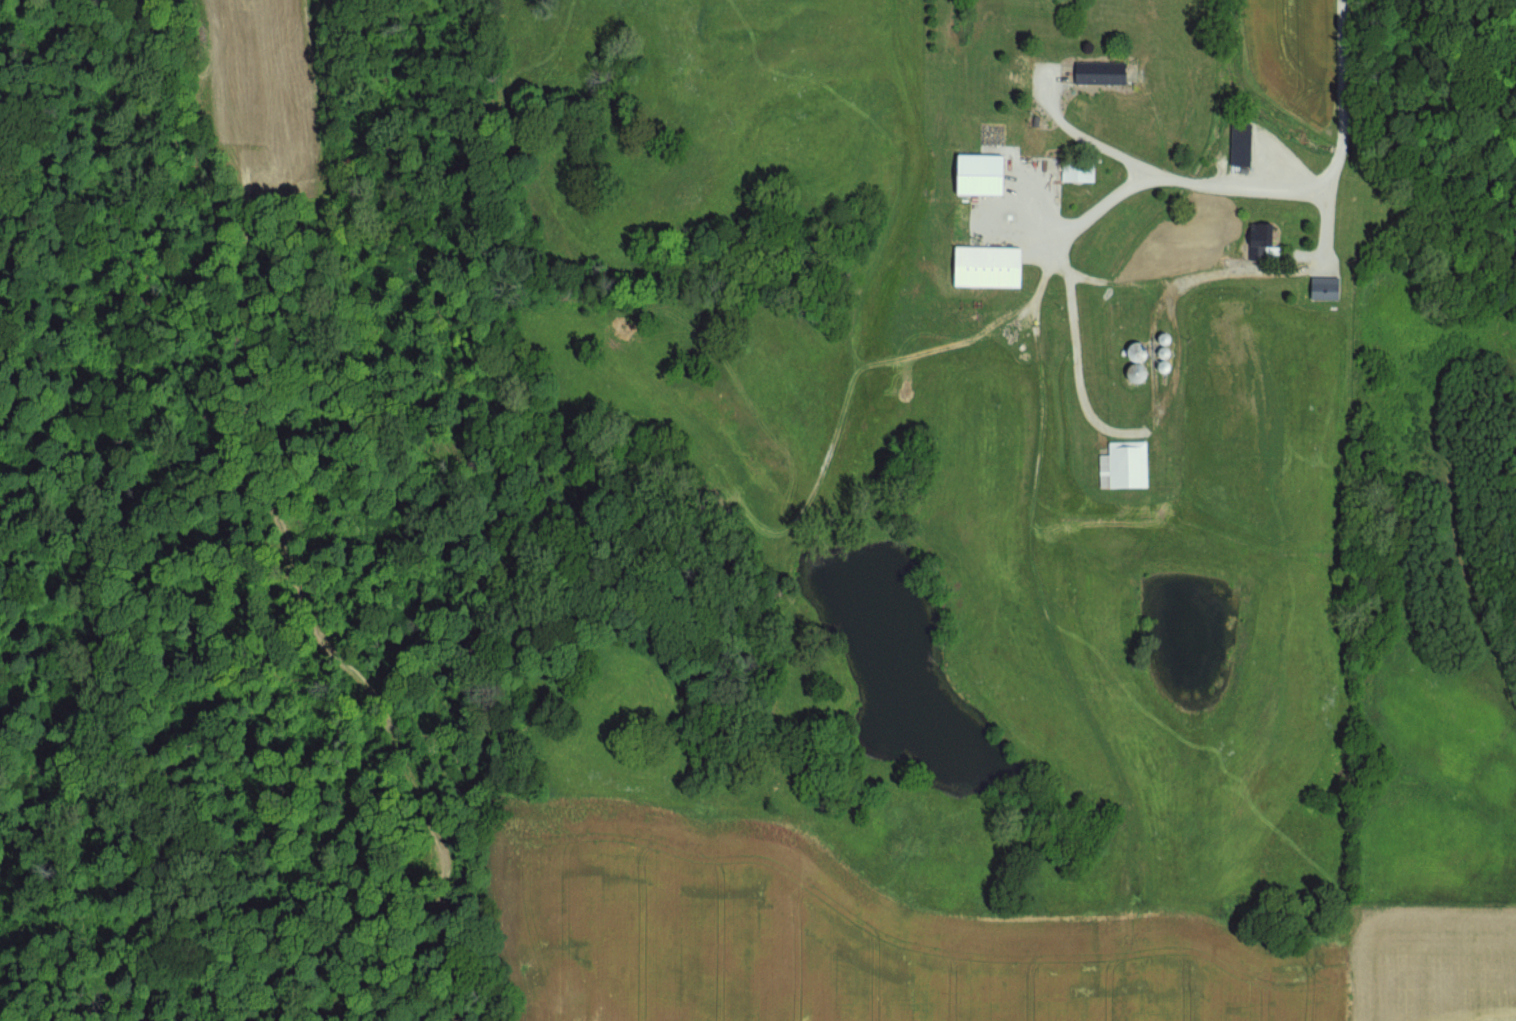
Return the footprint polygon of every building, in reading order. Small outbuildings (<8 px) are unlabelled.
[(1080,86),(1133,86),(1133,64),(1080,64),(1080,86)] [(1235,172),(1242,172),(1242,170),(1256,170),(1257,124),(1236,124),(1235,172)] [(1007,198),(1007,157),(963,157),(963,198),(1007,198)] [(1069,182),(1098,182),(1098,168),(1069,168),(1069,177),(1069,182)] [(1254,226),(1254,261),(1284,261),(1284,226),(1254,226)] [(1028,249),(960,248),(960,289),(1027,290),(1028,249)] [(1315,301),(1344,301),(1344,279),(1315,279),(1315,301)] [(1132,358),(1146,365),(1154,349),(1140,342),(1132,358)] [(1137,365),(1132,381),(1147,386),(1153,370),(1137,365)] [(1113,444),(1113,457),(1104,457),(1104,491),(1152,491),(1152,444),(1113,444)]
